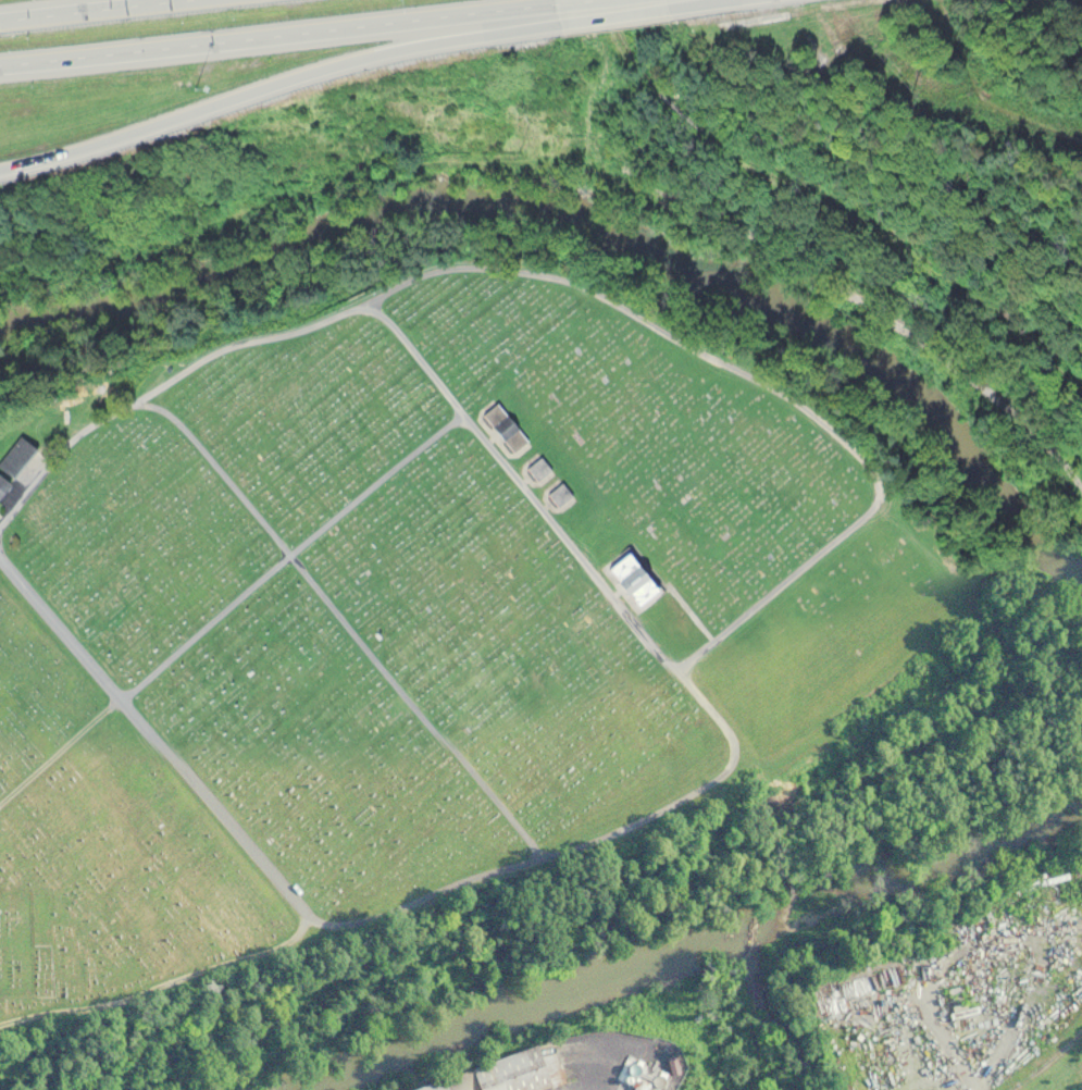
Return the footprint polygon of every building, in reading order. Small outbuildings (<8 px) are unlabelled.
[(528,439),(496,401),(482,412),(514,451),(528,439)] [(34,446),(18,434),(0,458),(0,466),(11,475),(34,446)] [(549,467),(541,457),(528,466),(537,477),(549,467)] [(8,481),(0,474),(0,491),(8,481)] [(550,491),(555,502),(570,495),(564,484),(550,491)] [(663,590),(638,557),(642,554),(634,542),(603,564),(636,610),(663,590)] [(549,1087),(546,1078),(545,1079),(536,1050),(410,1089),(539,1089),(549,1087)] [(646,1085),(637,1077),(626,1089),(645,1089),(643,1089),(646,1085)]
